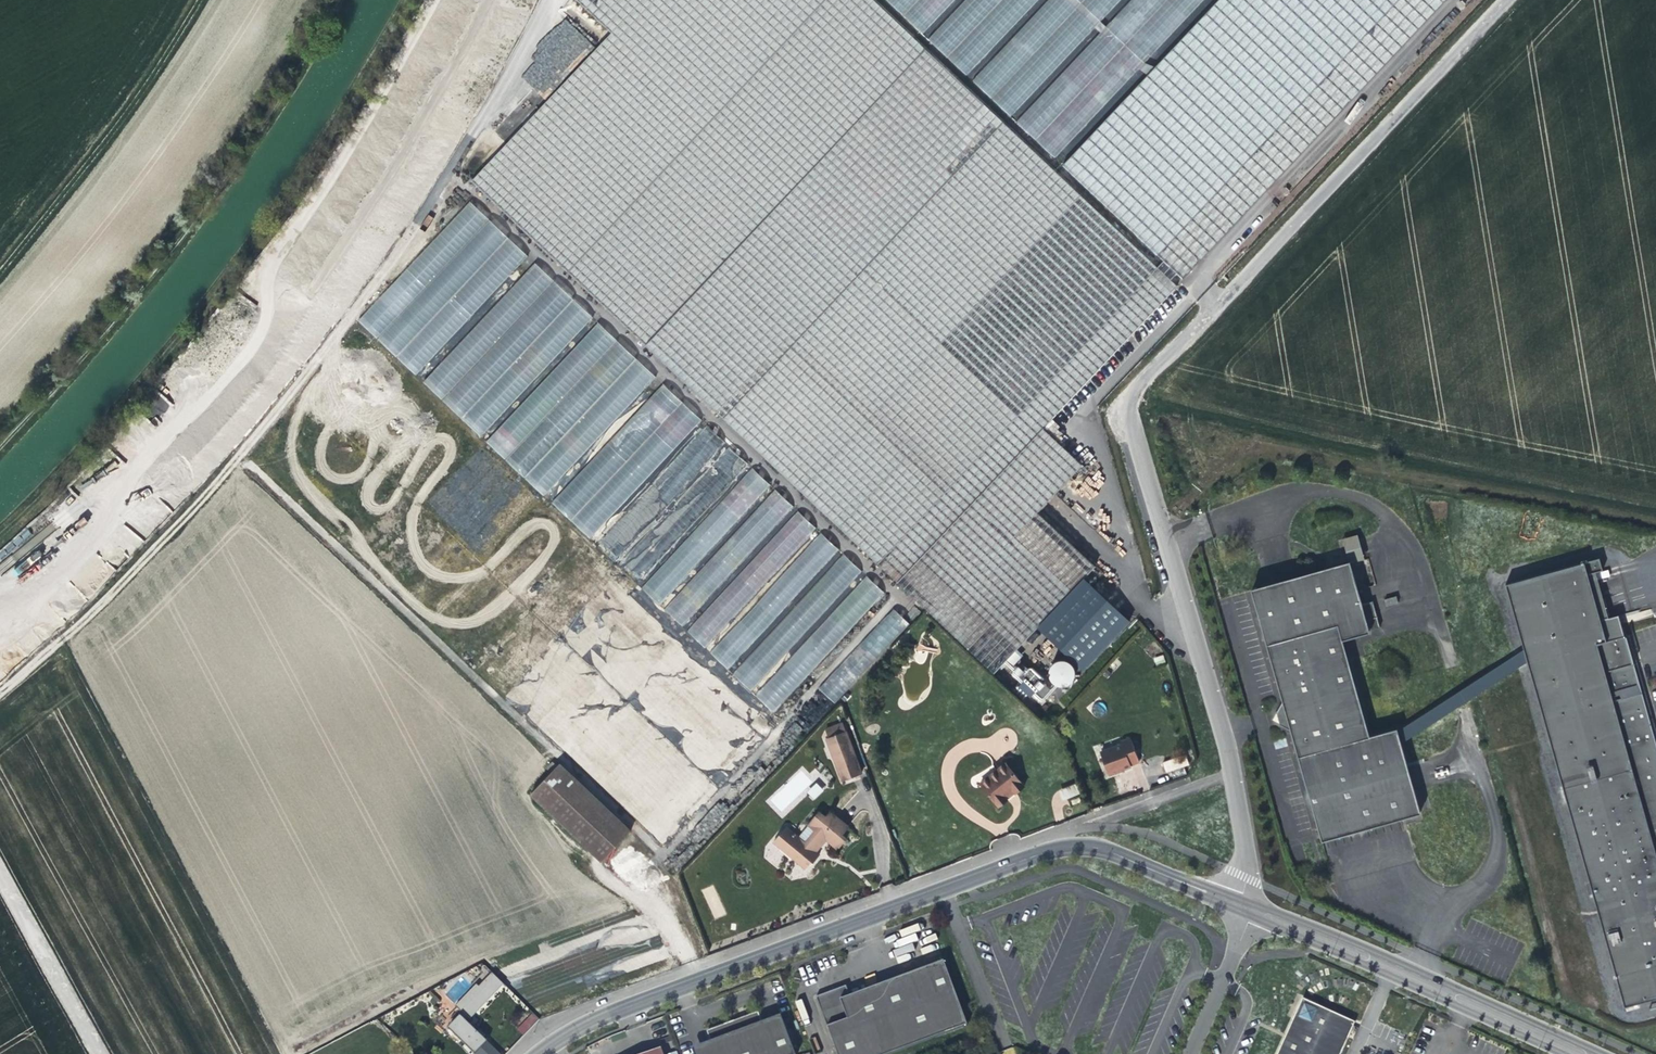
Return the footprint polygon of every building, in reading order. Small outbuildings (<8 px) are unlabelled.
[(470,178),(929,608),(932,604),(1000,667),(1035,628),(1084,579),(1102,560),(1045,505),(1090,457),(1081,448),(1076,454),(1049,427),(1185,282),(1065,169),(1055,160),(1036,142),(1016,124),(1012,120),(992,101),(972,83),(969,79),(949,60),(929,42),(923,37),(903,18),(884,0),(586,0),(612,26),(470,178)] [(921,0),(884,0),(903,18),(921,0)] [(903,18),(923,37),(958,0),(921,0),(903,18)] [(1006,0),(969,0),(929,42),(949,60),(1006,0)] [(949,60),(969,79),(1043,0),(1006,0),(949,60)] [(972,83),(992,101),(1087,0),(1050,0),(972,83)] [(992,101),(1012,120),(1125,0),(1087,0),(992,101)] [(1016,124),(1036,142),(1169,0),(1132,0),(1016,124)] [(1036,142),(1055,160),(1206,0),(1169,0),(1036,142)] [(1065,169),(1185,282),(1186,282),(1451,0),(1224,0),(1065,169)] [(491,218),(471,199),(356,318),(377,338),(491,218)] [(510,236),(491,218),(377,338),(395,355),(510,236)] [(530,255),(510,236),(395,355),(416,375),(530,255)] [(555,279),(537,261),(422,381),(441,399),(555,279)] [(575,297),(555,279),(441,399),(461,418),(575,297)] [(596,317),(575,297),(461,418),(482,437),(596,317)] [(618,337),(600,320),(485,440),(505,458),(618,337)] [(638,356),(618,337),(505,458),(526,476),(638,356)] [(659,376),(638,356),(526,476),(525,477),(545,497),(659,376)] [(570,519),(682,399),(664,382),(552,502),(570,519)] [(702,417),(682,399),(570,519),(590,538),(702,417)] [(728,442),(708,423),(596,544),(616,562),(728,442)] [(750,463),(730,445),(618,565),(638,584),(750,463)] [(773,485),(753,466),(641,587),(661,605),(773,485)] [(796,506),(776,488),(664,609),(684,627),(796,506)] [(819,528),(799,509),(687,630),(707,648),(819,528)] [(842,550),(822,531),(710,652),(730,670),(842,550)] [(865,570),(845,552),(733,672),(753,691),(865,570)] [(1264,582),(1250,587),(1251,590),(1279,694),(1281,699),(1276,709),(1277,716),(1279,721),(1289,727),(1292,736),(1321,839),(1400,817),(1421,811),(1411,776),(1408,764),(1402,743),(1398,729),(1397,725),(1370,733),(1349,659),(1343,637),(1370,629),(1350,558),(1264,582)] [(1604,575),(1601,563),(1585,568),(1589,580),(1597,578),(1604,575)] [(1506,590),(1523,648),(1527,661),(1626,1014),(1655,1004),(1655,748),(1642,697),(1614,705),(1612,697),(1599,649),(1608,647),(1602,626),(1589,580),(1585,568),(1506,590)] [(886,592),(866,574),(754,694),(774,713),(886,592)] [(1610,624),(1597,578),(1589,580),(1602,626),(1610,624)] [(1084,579),(1035,628),(1080,672),(1129,623),(1084,579)] [(893,608),(817,688),(834,704),(910,624),(893,608)] [(1624,633),(1620,621),(1610,624),(1602,626),(1608,647),(1626,642),(1624,633)] [(1640,689),(1626,642),(1608,647),(1599,649),(1612,697),(1640,689)] [(1527,661),(1523,648),(1398,729),(1402,743),(1455,708),(1467,700),(1519,666),(1527,661)] [(1023,672),(1049,697),(1056,689),(1030,664),(1023,672)] [(1642,697),(1640,689),(1612,697),(1614,705),(1642,697)] [(862,776),(847,733),(829,739),(845,782),(862,776)] [(1108,746),(1116,769),(1139,760),(1139,759),(1146,756),(1137,733),(1128,736),(1129,738),(1108,746)] [(1165,770),(1188,767),(1186,757),(1163,760),(1165,770)] [(551,768),(531,789),(604,856),(632,826),(559,759),(557,762),(551,768)] [(548,765),(551,768),(557,762),(554,759),(548,765)] [(989,777),(1005,799),(1012,793),(1009,789),(1013,785),(1018,781),(1022,785),(1028,780),(1012,760),(989,777)] [(814,800),(824,789),(816,782),(806,793),(814,800)] [(1066,799),(1079,793),(1075,783),(1061,789),(1066,799)] [(642,823),(660,842),(693,810),(677,793),(663,806),(661,804),(642,823)] [(789,822),(776,836),(807,864),(813,857),(815,859),(821,852),(816,847),(819,844),(820,846),(825,841),(829,837),(840,847),(850,837),(846,834),(853,826),(833,808),(828,813),(823,808),(811,820),(819,827),(808,839),(789,822)] [(972,1022),(948,958),(886,981),(887,986),(856,998),(854,993),(851,983),(820,994),(840,1047),(845,1045),(848,1053),(887,1053),(972,1022)] [(469,1013),(504,977),(494,968),(481,982),(478,979),(457,1002),(464,1009),(450,1024),(477,1049),(489,1036),(467,1016),(469,1013)] [(504,977),(469,1013),(471,1015),(506,979),(504,977)] [(873,986),(854,993),(856,998),(887,986),(886,981),(873,986)] [(1302,998),(1293,1018),(1296,1019),(1281,1053),(1340,1053),(1353,1024),(1320,1010),(1322,1007),(1302,998)] [(1322,1007),(1320,1010),(1353,1024),(1354,1021),(1322,1007)] [(700,1053),(799,1053),(801,1053),(789,1021),(771,1028),(767,1019),(763,1008),(740,1017),(712,1027),(716,1038),(719,1047),(700,1053)] [(532,1012),(516,1028),(523,1035),(539,1019),(532,1012)] [(786,1012),(767,1019),(771,1028),(789,1021),(786,1012)] [(1277,1053),(1281,1053),(1296,1019),(1293,1018),(1277,1053)] [(477,1049),(482,1053),(503,1053),(505,1052),(489,1036),(477,1049)] [(716,1038),(697,1045),(700,1053),(719,1047),(716,1038)] [(639,1053),(668,1053),(665,1044),(642,1053),(639,1053)] [(840,1047),(843,1053),(848,1053),(845,1045),(840,1047)]
